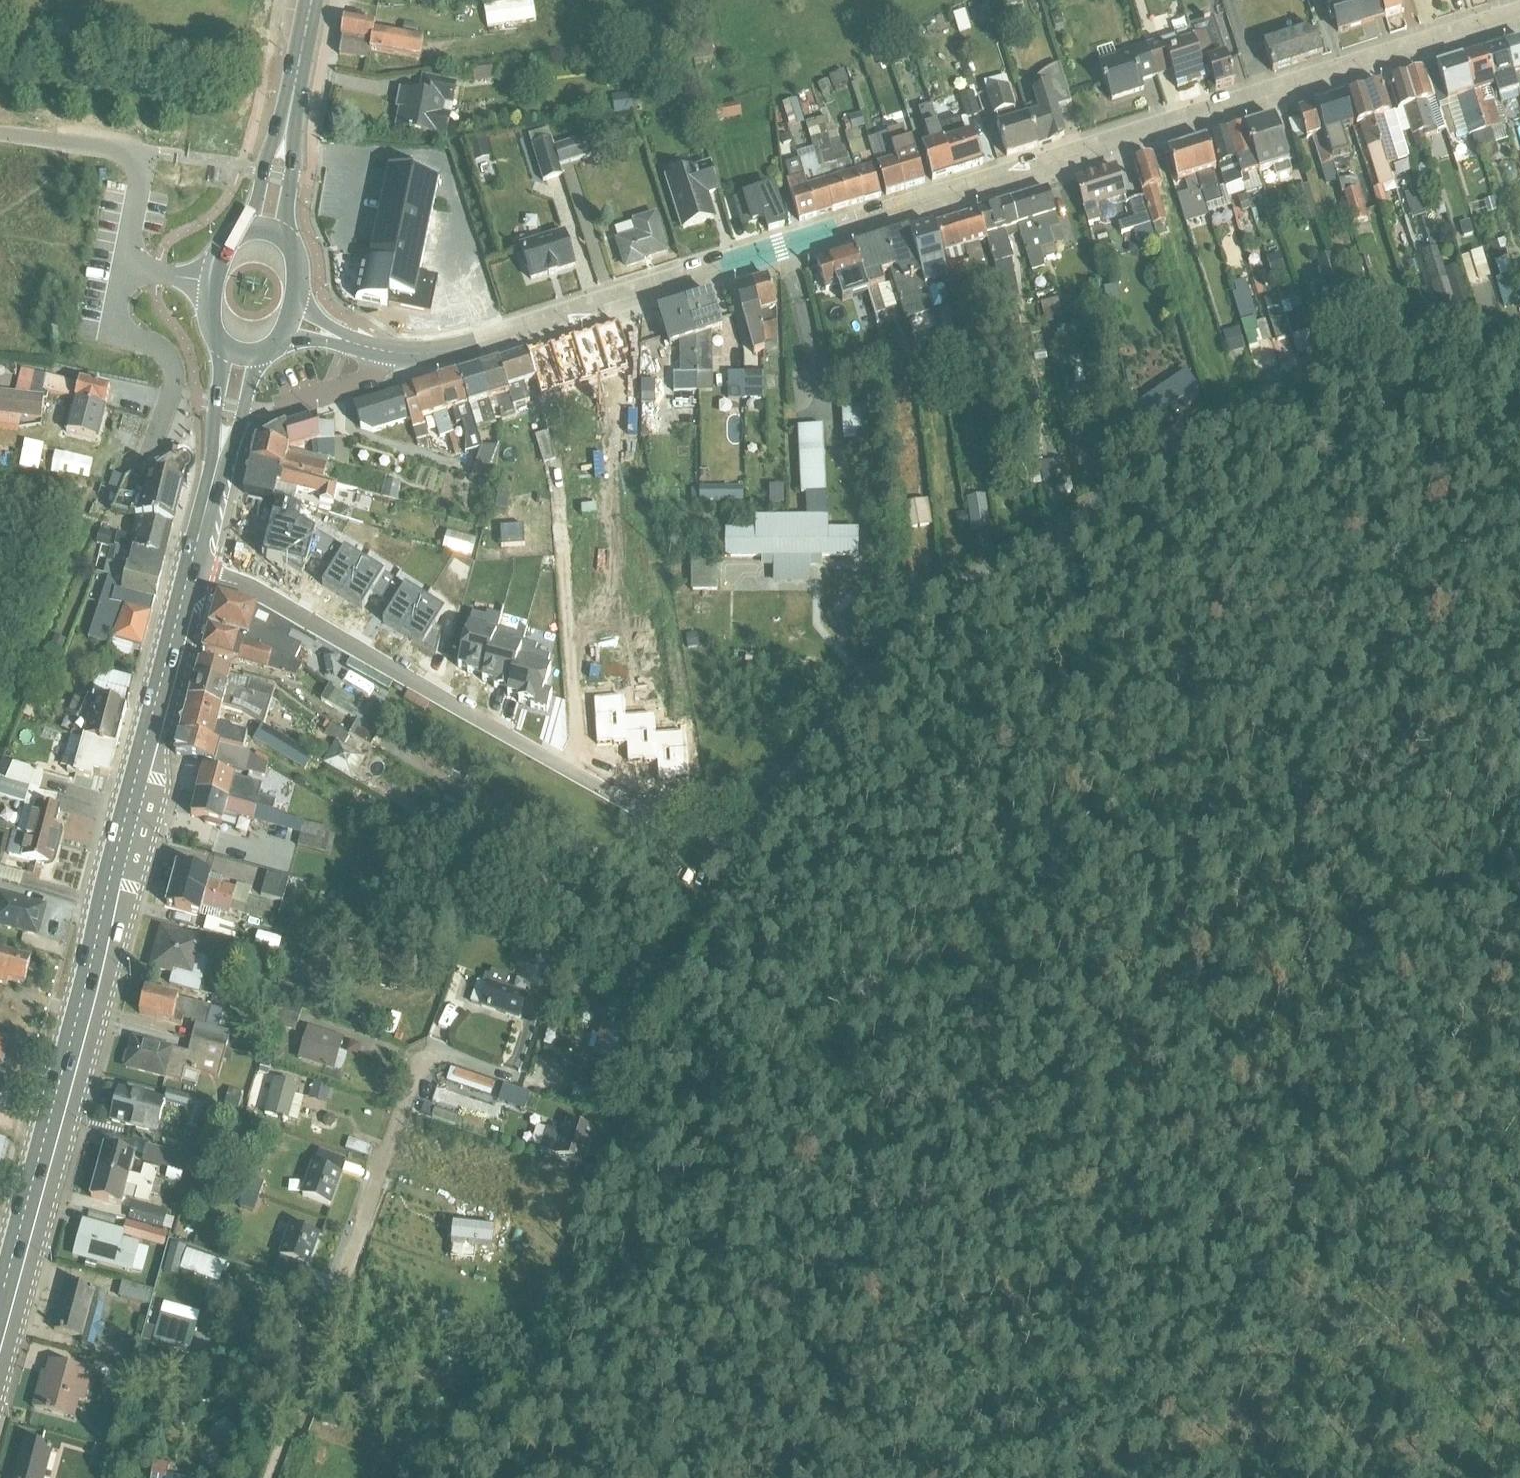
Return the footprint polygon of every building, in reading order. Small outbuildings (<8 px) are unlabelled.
[(1331,21),(1335,19),(1338,32),(1386,18),(1380,0),(1325,0),(1331,21)] [(1386,18),(1402,13),(1398,0),(1380,0),(1386,18)] [(539,20),(539,3),(489,4),(490,22),(539,20)] [(965,11),(953,15),(960,35),(971,31),(965,11)] [(1214,16),(1188,24),(1191,31),(1207,79),(1212,77),(1216,90),(1223,88),(1232,85),(1235,84),(1217,29),(1219,29),(1214,16)] [(346,18),(340,55),(370,60),(371,51),(421,59),(424,40),(416,39),(402,36),(375,32),(376,23),(346,18)] [(404,24),(402,34),(417,36),(419,26),(404,24)] [(1323,55),(1313,28),(1264,44),(1273,72),(1323,55)] [(1178,88),(1207,79),(1191,31),(1147,45),(1157,76),(1172,71),(1178,88)] [(712,39),(689,42),(691,59),(714,56),(712,39)] [(1519,75),(1519,41),(1505,46),(1514,77),(1519,75)] [(907,42),(888,50),(894,65),(914,56),(907,42)] [(1114,45),(1098,50),(1101,60),(1117,54),(1114,45)] [(1141,81),(1157,76),(1147,45),(1117,54),(1101,60),(1099,60),(1112,100),(1144,90),(1141,81)] [(1519,100),(1519,94),(1519,90),(1514,77),(1505,46),(1485,52),(1501,106),(1519,100)] [(1507,124),(1501,106),(1485,52),(1462,59),(1483,132),(1490,157),(1499,155),(1496,144),(1510,140),(1506,124),(1507,124)] [(1459,140),(1483,132),(1462,59),(1428,70),(1440,110),(1448,107),(1459,140)] [(1055,107),(1071,102),(1059,64),(1051,67),(1045,71),(1040,76),(1037,82),(1036,86),(1037,90),(1032,91),(1036,104),(1027,107),(1030,115),(1028,116),(1038,147),(1057,141),(1056,140),(1061,138),(1064,136),(1055,107)] [(471,72),(472,87),(492,85),(491,69),(471,72)] [(830,77),(834,89),(849,83),(844,70),(830,77)] [(1446,130),(1440,110),(1428,70),(1407,77),(1425,137),(1446,130)] [(1028,116),(1018,119),(1006,76),(984,83),(988,93),(986,93),(993,115),(994,115),(1007,157),(1038,147),(1028,116)] [(1407,77),(1389,82),(1398,111),(1404,109),(1416,148),(1427,144),(1425,137),(1407,77)] [(452,104),(456,84),(424,78),(421,95),(402,91),(398,107),(401,108),(397,129),(426,134),(426,133),(446,137),(450,116),(442,114),(444,102),(452,104)] [(966,136),(961,119),(951,122),(940,85),(926,89),(932,105),(954,174),(982,165),(973,134),(966,136)] [(1410,158),(1395,111),(1391,113),(1382,85),(1365,90),(1388,165),(1410,158)] [(958,93),(965,118),(980,113),(973,89),(958,93)] [(1394,183),(1388,165),(1365,90),(1347,95),(1356,125),(1364,122),(1365,124),(1361,125),(1380,187),(1374,188),(1380,208),(1388,206),(1383,186),(1394,183)] [(627,94),(611,96),(614,115),(629,113),(627,94)] [(1347,95),(1315,106),(1331,156),(1348,151),(1341,130),(1356,125),(1347,95)] [(805,123),(798,99),(782,104),(790,128),(805,123)] [(932,105),(919,109),(931,145),(922,148),(933,181),(954,174),(932,105)] [(1326,180),(1337,176),(1335,169),(1331,156),(1315,106),(1298,111),(1300,118),(1306,137),(1307,139),(1313,138),(1322,166),(1326,180)] [(725,107),(710,109),(713,123),(727,121),(725,107)] [(849,207),(822,118),(818,118),(816,109),(803,112),(814,148),(833,212),(849,207)] [(865,202),(857,173),(854,174),(845,146),(842,147),(838,131),(833,132),(828,117),(822,118),(849,207),(865,202)] [(881,197),(872,168),(870,169),(859,128),(855,128),(852,118),(844,120),(847,131),(845,132),(857,173),(865,202),(881,197)] [(1244,128),(1259,174),(1275,170),(1277,177),(1292,172),(1275,118),(1244,128)] [(1300,118),(1289,121),(1295,140),(1306,137),(1300,118)] [(925,183),(912,140),(909,142),(903,126),(888,131),(889,133),(888,134),(906,189),(925,183)] [(1264,189),(1259,174),(1244,128),(1227,133),(1246,192),(1247,194),(1264,189)] [(548,131),(530,137),(533,146),(551,140),(548,131)] [(1229,198),(1246,192),(1227,133),(1210,139),(1226,187),(1229,198)] [(888,134),(870,138),(878,166),(877,166),(886,195),(906,189),(888,134)] [(468,143),(473,161),(489,156),(484,138),(469,143),(468,143)] [(560,165),(592,155),(587,138),(555,148),(560,165)] [(1229,198),(1226,187),(1220,189),(1214,171),(1216,170),(1206,140),(1187,146),(1208,214),(1232,206),(1229,198)] [(560,178),(549,143),(531,149),(542,184),(560,178)] [(1209,215),(1208,214),(1187,146),(1168,152),(1178,182),(1185,180),(1189,192),(1178,196),(1186,222),(1209,215)] [(817,217),(833,212),(814,148),(797,154),(799,161),(817,217)] [(1153,157),(1134,163),(1158,236),(1168,233),(1164,222),(1167,221),(1156,187),(1162,185),(1153,157)] [(800,222),(817,217),(799,161),(786,165),(791,180),(788,181),(800,222)] [(713,166),(711,163),(667,177),(684,229),(714,219),(707,197),(721,193),(720,189),(719,190),(711,167),(713,166)] [(1349,165),(1335,169),(1337,176),(1352,224),(1368,219),(1356,177),(1353,178),(1349,165)] [(393,294),(415,298),(440,172),(411,166),(410,172),(389,168),(371,263),(364,262),(357,299),(391,305),(393,294)] [(209,169),(208,183),(219,184),(220,170),(209,169)] [(1076,181),(1090,224),(1101,220),(1103,222),(1106,223),(1115,220),(1117,218),(1118,214),(1116,208),(1127,205),(1115,169),(1076,181)] [(1309,184),(1295,189),(1305,221),(1320,217),(1318,211),(1312,193),(1309,184)] [(769,231),(785,226),(773,187),(742,197),(742,198),(735,200),(743,226),(765,219),(769,231)] [(1020,234),(1032,271),(1045,267),(1043,259),(1058,254),(1055,245),(1065,242),(1048,190),(1010,202),(1020,234)] [(1419,190),(1406,194),(1413,217),(1426,214),(1419,190)] [(1442,192),(1430,195),(1434,208),(1445,204),(1442,192)] [(1142,198),(1130,202),(1135,218),(1119,223),(1122,233),(1134,229),(1137,241),(1155,235),(1151,224),(1142,198)] [(1000,289),(1005,309),(1020,306),(1019,298),(1019,297),(1012,259),(1014,258),(1007,238),(1020,234),(1010,202),(979,212),(988,241),(995,264),(1000,289)] [(980,243),(988,241),(979,212),(936,225),(945,254),(946,254),(949,264),(944,265),(949,283),(950,285),(961,281),(959,276),(972,272),(972,270),(986,266),(980,243)] [(633,223),(615,229),(618,239),(627,268),(642,263),(641,260),(666,252),(654,214),(632,221),(633,223)] [(1432,249),(1422,252),(1440,311),(1457,306),(1445,269),(1438,247),(1438,248),(1428,216),(1423,217),(1432,249)] [(943,285),(949,283),(944,265),(933,226),(909,233),(933,310),(942,307),(946,305),(947,301),(948,299),(943,285)] [(575,266),(564,232),(520,245),(531,280),(549,275),(549,276),(558,273),(557,272),(575,266)] [(905,321),(934,312),(933,310),(909,233),(886,241),(891,272),(905,321)] [(1498,283),(1518,278),(1516,271),(1514,271),(1508,256),(1507,256),(1503,240),(1492,242),(1495,253),(1488,255),(1490,262),(1502,258),(1496,261),(1501,276),(1496,277),(1498,283)] [(882,276),(891,272),(886,241),(856,250),(869,292),(876,316),(886,313),(885,311),(897,307),(890,284),(885,286),(882,276)] [(856,250),(817,263),(827,292),(839,288),(843,300),(869,292),(856,250)] [(1251,257),(1259,279),(1270,275),(1262,253),(1251,257)] [(1279,253),(1267,257),(1274,276),(1286,272),(1279,253)] [(1326,299),(1344,293),(1332,254),(1317,259),(1328,290),(1324,292),(1326,299)] [(1445,269),(1457,306),(1470,301),(1459,265),(1445,269)] [(681,285),(687,300),(712,290),(706,275),(681,285)] [(1498,283),(1504,307),(1519,302),(1519,277),(1518,278),(1498,283)] [(765,351),(766,353),(778,349),(778,323),(770,325),(770,311),(777,309),(768,278),(752,283),(760,311),(765,351)] [(1256,323),(1255,318),(1258,317),(1245,279),(1237,281),(1240,291),(1233,294),(1249,348),(1261,344),(1256,323)] [(735,287),(755,354),(765,351),(760,311),(752,283),(735,287)] [(1434,313),(1426,288),(1406,295),(1413,319),(1434,313)] [(1005,309),(1000,289),(999,289),(990,291),(1001,345),(1012,343),(1010,332),(1005,309)] [(1310,331),(1298,295),(1285,298),(1283,291),(1278,292),(1279,295),(1292,337),(1293,336),(1310,331)] [(698,392),(714,391),(712,333),(723,330),(713,295),(697,300),(697,301),(685,305),(696,337),(698,392)] [(1292,337),(1279,295),(1265,299),(1277,341),(1292,337)] [(1042,303),(1046,324),(1064,320),(1058,299),(1042,303)] [(674,393),(698,392),(696,337),(685,305),(674,308),(674,307),(658,312),(669,348),(671,347),(672,375),(674,375),(674,393)] [(1265,320),(1256,323),(1261,344),(1271,340),(1265,320)] [(588,374),(616,366),(605,328),(527,353),(534,380),(549,432),(564,427),(553,393),(551,394),(547,381),(564,375),(575,371),(576,376),(588,372),(588,374)] [(1245,348),(1239,328),(1226,331),(1232,351),(1245,348)] [(1010,332),(1012,343),(1026,340),(1024,329),(1010,332)] [(1310,331),(1293,336),(1298,356),(1316,351),(1315,349),(1310,331)] [(1042,336),(1032,338),(1034,353),(1035,362),(1047,359),(1046,351),(1045,351),(1042,336)] [(527,353),(499,362),(513,407),(530,401),(525,383),(534,380),(527,353)] [(502,421),(516,416),(513,407),(499,362),(478,369),(492,412),(500,409),(502,421)] [(496,424),(492,412),(478,369),(459,375),(477,430),(496,424)] [(31,391),(30,397),(42,400),(47,401),(49,393),(76,400),(78,401),(105,407),(110,388),(82,381),(82,380),(80,380),(79,384),(36,373),(31,391)] [(729,374),(729,400),(767,400),(766,389),(765,374),(729,374)] [(775,374),(765,374),(766,389),(775,389),(775,374)] [(476,464),(497,470),(500,446),(483,448),(477,430),(459,375),(437,382),(447,414),(453,412),(457,425),(463,423),(466,435),(466,454),(467,454),(468,455),(481,451),(476,464)] [(642,381),(641,403),(654,404),(656,381),(642,381)] [(460,456),(447,414),(437,382),(402,392),(411,422),(419,447),(433,452),(423,420),(434,417),(440,439),(450,436),(456,457),(460,456)] [(18,425),(19,413),(40,415),(42,400),(30,397),(31,391),(0,388),(0,423),(18,425)] [(362,429),(374,434),(411,422),(402,392),(358,406),(358,407),(356,411),(362,429)] [(76,400),(68,431),(98,438),(105,407),(78,401),(76,400)] [(870,437),(868,407),(842,409),(844,439),(870,437)] [(349,466),(348,439),(334,439),(335,426),(320,425),(317,417),(286,426),(289,451),(312,444),(314,457),(329,461),(349,466)] [(314,457),(289,451),(286,426),(257,441),(252,462),(324,481),(329,461),(314,457)] [(808,519),(828,519),(823,426),(798,428),(801,494),(807,494),(808,519)] [(556,460),(549,432),(536,436),(544,464),(556,460)] [(748,435),(749,448),(762,448),(762,435),(748,435)] [(26,442),(21,467),(38,470),(44,445),(26,442)] [(63,453),(59,471),(88,478),(92,460),(63,453)] [(189,458),(188,458),(187,457),(185,456),(182,456),(181,456),(179,457),(178,457),(173,456),(142,476),(141,480),(136,518),(173,528),(187,471),(189,470),(191,468),(191,466),(192,465),(191,462),(191,460),(190,459),(189,458)] [(1037,461),(1024,464),(1029,487),(1042,484),(1040,477),(1039,472),(1037,461)] [(1050,482),(1055,481),(1054,477),(1062,476),(1058,461),(1045,464),(1040,465),(1041,469),(1041,472),(1044,484),(1050,482)] [(252,462),(244,493),(277,502),(295,508),(299,490),(322,496),(321,500),(335,504),(339,485),(324,481),(252,462)] [(497,470),(476,464),(472,476),(495,481),(497,470)] [(114,475),(106,493),(110,495),(118,498),(118,494),(120,495),(126,480),(114,475)] [(136,518),(141,480),(126,479),(126,480),(120,495),(118,494),(118,498),(113,512),(136,518)] [(1070,479),(1055,481),(1058,496),(1073,493),(1070,479)] [(382,498),(398,501),(402,484),(386,480),(382,498)] [(784,487),(770,487),(770,505),(784,506),(784,487)] [(355,489),(354,506),(373,507),(374,490),(355,489)] [(744,489),(692,490),(691,503),(744,502),(744,489)] [(506,511),(508,511),(511,495),(499,492),(498,495),(497,494),(494,507),(496,508),(495,513),(506,515),(506,511)] [(986,499),(970,501),(975,532),(994,529),(990,505),(987,505),(986,499)] [(293,518),(295,508),(277,502),(262,557),(283,563),(302,575),(312,559),(323,566),(336,545),(293,518)] [(932,527),(929,502),(905,506),(908,530),(932,527)] [(165,560),(173,528),(136,518),(132,536),(128,551),(165,560)] [(828,519),(808,519),(756,519),(756,531),(725,531),(725,532),(716,533),(716,558),(725,558),(725,559),(762,559),(762,568),(774,568),(774,585),(809,585),(809,568),(822,568),(822,558),(859,558),(859,530),(829,530),(829,519),(828,519)] [(100,531),(96,542),(108,546),(111,546),(114,535),(100,531)] [(476,540),(448,533),(443,550),(472,557),(476,540)] [(365,563),(336,545),(323,566),(332,572),(323,587),(342,599),(365,563)] [(113,564),(121,566),(161,576),(165,560),(128,551),(117,548),(113,564)] [(692,561),(692,592),(718,591),(717,561),(692,561)] [(121,566),(113,564),(108,563),(104,575),(109,577),(118,580),(121,566)] [(395,582),(365,563),(342,599),(363,612),(372,597),(382,603),(395,582)] [(118,580),(109,577),(105,589),(155,601),(161,576),(121,566),(118,580)] [(426,601),(395,582),(382,603),(393,609),(384,624),(404,637),(426,601)] [(133,646),(143,649),(155,601),(105,589),(89,639),(110,645),(106,656),(129,662),(133,646)] [(253,625),(257,609),(225,599),(217,604),(210,629),(296,662),(302,648),(289,642),(253,625)] [(446,613),(426,601),(404,637),(437,656),(443,633),(436,629),(446,613)] [(253,625),(289,642),(294,630),(257,609),(253,625)] [(497,630),(500,619),(487,615),(486,618),(473,615),(458,669),(468,672),(467,674),(483,678),(482,682),(483,683),(497,630)] [(204,652),(297,679),(304,667),(296,662),(210,629),(204,652)] [(525,638),(497,630),(483,683),(495,686),(494,689),(508,693),(507,697),(508,697),(525,638)] [(525,638),(508,697),(520,700),(519,704),(531,707),(531,709),(548,714),(553,696),(545,694),(551,671),(547,670),(550,658),(536,654),(538,648),(524,644),(525,638)] [(273,701),(276,689),(231,676),(232,672),(201,663),(196,680),(273,701)] [(131,695),(135,680),(100,671),(95,684),(131,695)] [(265,727),(269,714),(274,713),(276,704),(272,703),(273,701),(196,680),(190,700),(223,709),(243,714),(265,727)] [(117,748),(131,695),(95,684),(91,699),(89,699),(87,703),(81,716),(72,737),(117,748)] [(380,735),(388,719),(331,687),(321,702),(380,735)] [(409,693),(404,701),(424,713),(429,705),(409,693)] [(76,698),(70,712),(81,716),(87,703),(76,698)] [(623,699),(594,701),(597,747),(613,746),(613,748),(626,747),(623,699)] [(625,699),(623,699),(626,747),(628,764),(644,763),(644,765),(657,764),(654,717),(627,718),(625,699)] [(218,729),(223,709),(190,700),(181,736),(250,755),(252,753),(244,751),(248,737),(218,729)] [(656,716),(654,717),(657,764),(658,784),(674,784),(673,781),(690,780),(687,733),(657,735),(656,716)] [(337,741),(345,746),(352,735),(333,724),(326,735),(337,741)] [(287,760),(294,744),(265,727),(255,742),(287,760)] [(266,779),(269,765),(266,763),(266,762),(262,761),(263,758),(250,755),(181,736),(176,755),(191,759),(266,779)] [(71,737),(65,757),(71,759),(67,773),(75,775),(92,780),(94,774),(109,778),(117,748),(72,737),(71,737)] [(345,746),(337,741),(325,762),(324,764),(354,782),(356,778),(366,760),(345,746)] [(294,744),(287,760),(306,771),(315,756),(294,744)] [(14,764),(4,759),(0,768),(0,797),(25,804),(29,790),(5,783),(14,764)] [(5,783),(29,790),(40,793),(45,773),(14,764),(5,783)] [(204,771),(198,794),(273,815),(276,802),(260,797),(262,786),(204,771)] [(29,790),(25,804),(55,811),(58,798),(40,793),(29,790)] [(332,831),(280,817),(273,815),(198,794),(192,817),(207,821),(206,825),(221,829),(223,824),(236,828),(239,818),(301,835),(298,848),(326,855),(332,831)] [(17,835),(57,846),(60,834),(60,832),(60,831),(59,830),(58,829),(57,828),(56,828),(60,812),(55,811),(25,804),(19,828),(17,835)] [(13,836),(17,837),(17,835),(19,828),(0,824),(0,831),(13,834),(13,836)] [(8,856),(13,836),(6,834),(1,854),(8,856)] [(8,856),(47,866),(49,866),(50,865),(52,864),(53,862),(57,846),(17,835),(17,837),(13,836),(8,856)] [(237,889),(222,885),(224,878),(179,867),(173,887),(264,912),(271,914),(273,905),(249,899),(252,889),(238,885),(237,889)] [(0,869),(0,881),(21,887),(24,875),(0,868),(0,869)] [(268,875),(261,896),(283,903),(289,881),(268,875)] [(262,921),(264,912),(173,887),(168,908),(208,918),(204,933),(231,940),(235,927),(222,923),(224,915),(230,916),(231,912),(262,921)] [(45,909),(0,897),(0,927),(38,937),(45,909)] [(158,947),(151,968),(172,975),(170,985),(200,993),(209,958),(214,943),(175,932),(173,938),(165,935),(161,948),(158,947)] [(517,945),(512,959),(536,967),(539,959),(549,962),(545,974),(558,978),(566,956),(540,947),(538,952),(517,945)] [(7,986),(8,982),(25,986),(31,962),(0,953),(0,984),(7,986)] [(486,976),(483,984),(479,983),(472,1004),(520,1021),(522,1016),(528,997),(529,994),(505,987),(508,977),(492,972),(490,978),(486,976)] [(192,1040),(227,1049),(231,1035),(206,1028),(212,1008),(146,991),(140,1015),(173,1023),(182,1025),(183,1020),(193,1022),(192,1025),(196,1026),(192,1040)] [(528,997),(522,1016),(535,1020),(541,1001),(528,997)] [(273,1018),(277,1003),(267,1000),(263,1014),(273,1018)] [(277,1003),(273,1018),(271,1024),(296,1032),(303,1011),(277,1003)] [(641,1039),(602,1027),(600,1037),(595,1052),(593,1059),(631,1071),(641,1039)] [(338,1072),(342,1070),(343,1069),(347,1056),(338,1053),(341,1041),(307,1032),(298,1061),(335,1072),(335,1071),(338,1072)] [(593,1035),(588,1051),(595,1052),(600,1037),(593,1035)] [(219,1079),(227,1049),(192,1040),(189,1054),(134,1040),(130,1055),(127,1055),(124,1064),(127,1065),(126,1069),(182,1083),(185,1070),(219,1079)] [(457,1070),(454,1079),(493,1092),(496,1083),(490,1081),(457,1070)] [(298,1124),(305,1100),(295,1097),(298,1087),(275,1080),(265,1116),(289,1122),(298,1124)] [(509,1105),(513,1084),(499,1082),(495,1103),(509,1105)] [(331,1089),(314,1084),(310,1100),(327,1104),(331,1089)] [(573,1086),(569,1098),(591,1105),(595,1092),(573,1086)] [(238,1112),(244,1094),(231,1089),(224,1107),(238,1112)] [(510,1103),(527,1109),(532,1097),(515,1091),(510,1103)] [(112,1122),(158,1135),(166,1104),(120,1092),(112,1122)] [(167,1093),(164,1104),(184,1109),(187,1117),(185,1127),(199,1131),(207,1103),(167,1093)] [(437,1107),(434,1116),(455,1124),(458,1114),(437,1107)] [(209,1108),(207,1115),(218,1119),(216,1124),(238,1132),(242,1120),(220,1112),(209,1108)] [(548,1128),(540,1152),(555,1157),(584,1167),(586,1163),(596,1132),(567,1122),(563,1133),(548,1128)] [(108,1136),(106,1146),(144,1157),(147,1147),(108,1136)] [(373,1149),(348,1140),(345,1150),(369,1159),(373,1149)] [(143,1162),(168,1169),(173,1153),(147,1146),(147,1147),(144,1157),(143,1162)] [(156,1181),(159,1171),(144,1167),(141,1179),(131,1176),(136,1156),(105,1148),(104,1151),(102,1150),(99,1160),(102,1161),(98,1173),(161,1190),(163,1183),(156,1181)] [(319,1151),(314,1165),(341,1175),(346,1161),(319,1151)] [(314,1165),(312,1165),(301,1197),(330,1207),(341,1175),(314,1165)] [(159,1198),(161,1190),(98,1173),(95,1185),(92,1184),(89,1194),(92,1195),(91,1198),(123,1207),(125,1198),(135,1201),(149,1205),(152,1196),(159,1198)] [(239,1175),(234,1190),(245,1194),(240,1208),(255,1213),(265,1184),(239,1175)] [(129,1221),(163,1230),(168,1214),(134,1204),(129,1221)] [(110,1219),(106,1231),(125,1236),(128,1224),(110,1219)] [(141,1244),(124,1240),(125,1236),(106,1231),(84,1225),(76,1256),(133,1271),(141,1244)] [(281,1258),(307,1268),(308,1268),(319,1236),(291,1226),(279,1258),(281,1258)] [(141,1242),(164,1248),(168,1233),(145,1227),(141,1242)] [(178,1277),(186,1248),(172,1244),(164,1274),(178,1277)] [(189,1249),(184,1265),(196,1268),(201,1253),(189,1249)] [(307,1268),(281,1258),(276,1275),(302,1283),(307,1268)] [(143,1273),(139,1287),(154,1291),(158,1277),(143,1273)] [(119,1299),(151,1308),(154,1292),(123,1284),(119,1299)] [(67,1285),(55,1332),(83,1340),(81,1346),(94,1349),(97,1338),(127,1346),(130,1333),(101,1325),(109,1296),(67,1285)] [(165,1302),(154,1342),(190,1351),(201,1312),(165,1302)] [(81,1402),(86,1403),(94,1374),(51,1363),(46,1381),(42,1380),(34,1410),(76,1421),(81,1402)] [(114,1436),(102,1426),(94,1436),(106,1446),(114,1436)] [(54,1450),(25,1442),(15,1477),(46,1477),(54,1450)] [(92,1459),(106,1463),(110,1449),(95,1445),(92,1459)] [(155,1462),(152,1477),(168,1477),(170,1465),(155,1462)]
